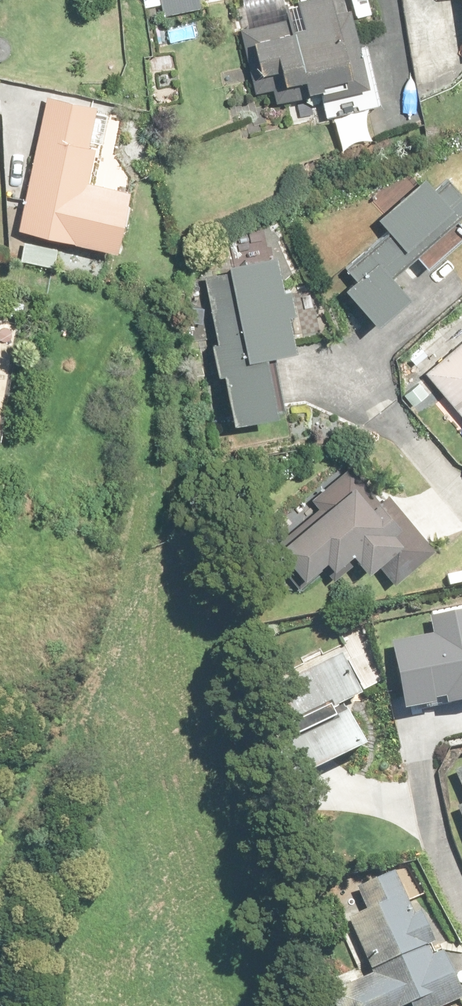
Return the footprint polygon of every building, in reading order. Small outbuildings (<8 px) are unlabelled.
[(328,88),(330,96),(370,83),(343,0),(299,0),(309,30),(286,38),(281,23),(243,35),(248,51),(256,48),(265,77),(282,71),(287,86),(307,79),(312,93),(328,88)] [(56,269),(63,239),(124,252),(137,192),(91,183),(98,149),(91,147),(99,107),(49,96),(20,230),(27,232),(21,261),(56,269)] [(415,256),(429,271),(461,243),(461,225),(457,220),(461,216),(461,195),(450,181),(439,190),(429,179),(380,220),(390,232),(347,269),(359,282),(349,290),(379,325),(413,296),(394,274),(415,256)] [(202,295),(214,352),(208,354),(215,385),(221,384),(231,435),(279,425),(268,374),(284,371),(265,282),(202,295)] [(428,374),(461,413),(461,344),(428,374)] [(392,499),(383,506),(351,468),(311,502),(324,517),(288,547),(314,576),(324,568),(336,582),(360,561),(371,573),(380,565),(397,586),(438,551),(392,499)] [(437,638),(395,646),(409,709),(451,700),(453,710),(461,708),(461,607),(432,614),(437,638)] [(366,697),(344,658),(274,691),(291,728),(271,738),(294,787),(369,749),(348,706),(366,697)] [(461,1002),(461,990),(445,952),(434,957),(430,948),(437,944),(423,912),(416,915),(396,872),(359,889),(368,911),(351,919),(376,976),(334,995),(339,1005),(452,1005),(461,1002)]
